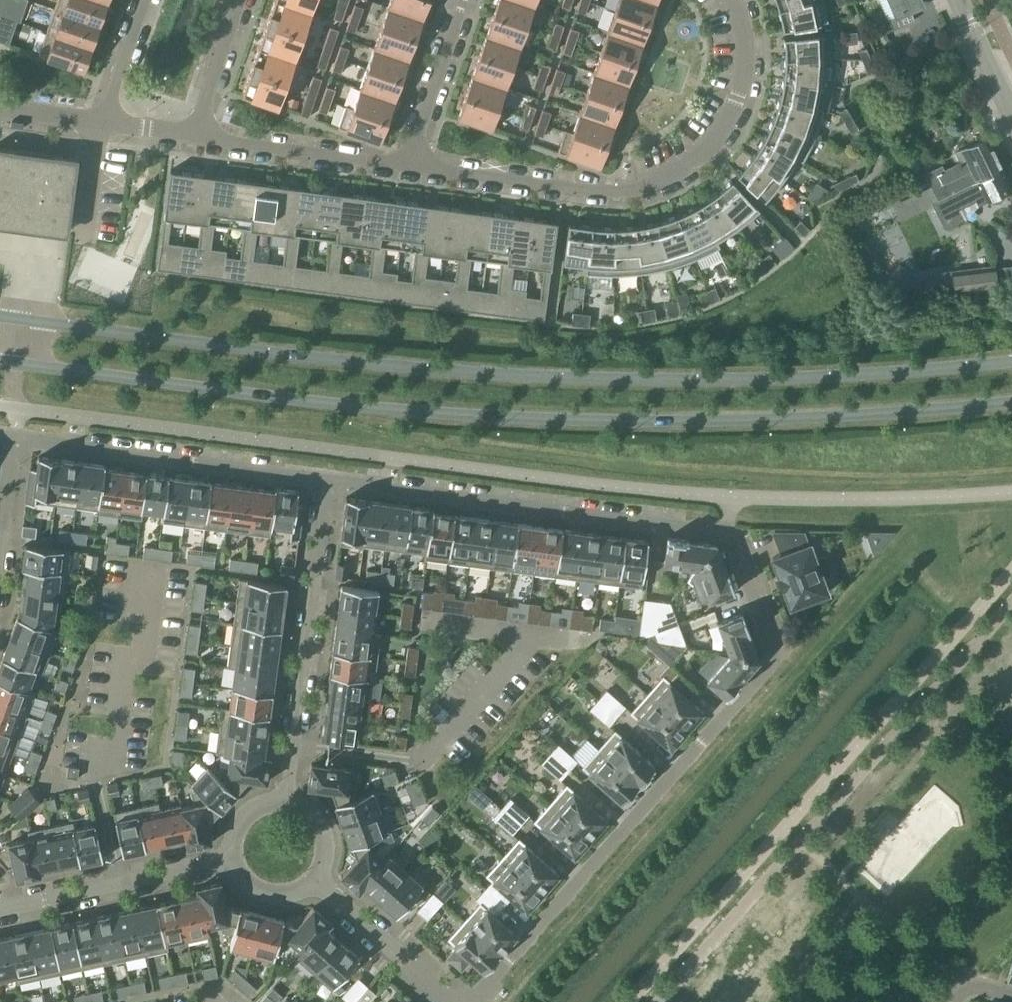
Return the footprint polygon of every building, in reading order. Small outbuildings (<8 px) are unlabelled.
[(11,9),(8,18),(20,21),(26,0),(0,0),(0,6),(11,9)] [(54,8),(100,24),(107,1),(104,0),(57,0),(54,8)] [(314,0),(274,0),(241,94),(278,107),(314,0)] [(337,5),(346,8),(349,0),(339,0),(337,5)] [(388,6),(423,18),(429,0),(390,0),(388,6)] [(493,14),(527,26),(534,6),(517,0),(498,0),(493,14)] [(561,6),(569,9),(572,0),(563,0),(561,6)] [(583,0),(580,0),(576,11),(585,14),(589,2),(583,0)] [(614,11),(649,23),(656,2),(650,0),(618,0),(614,11)] [(777,8),(807,0),(775,0),(776,4),(777,8)] [(777,8),(780,19),(782,26),(782,30),(828,22),(826,13),(824,4),(823,0),(807,0),(777,8)] [(896,15),(910,9),(921,4),(920,0),(889,0),(896,15)] [(346,8),(337,5),(333,18),(341,21),(346,8)] [(355,5),(350,17),(359,20),(363,8),(355,5)] [(8,18),(11,9),(0,6),(0,15),(8,18)] [(388,6),(381,27),(416,39),(423,18),(388,6)] [(54,8),(46,31),(92,47),(100,24),(54,8)] [(910,9),(896,15),(888,18),(892,29),(914,20),(910,9)] [(614,11),(607,31),(642,43),(649,23),(614,11)] [(493,14),(486,35),(520,47),(527,26),(493,14)] [(359,20),(350,17),(346,29),(355,32),(359,20)] [(555,23),(551,35),(560,38),(564,26),(555,23)] [(330,27),(326,40),(334,43),(338,30),(330,27)] [(381,27),(374,47),(409,59),(416,39),(381,27)] [(571,28),(566,40),(575,43),(579,31),(571,28)] [(92,47),(46,31),(38,55),(84,70),(92,47)] [(607,31),(600,51),(635,63),(642,43),(607,31)] [(784,53),(784,58),(822,58),(822,48),(821,38),(821,33),(783,37),(784,45),(784,49),(784,53)] [(486,35),(479,55),(513,67),(520,47),(486,35)] [(560,38),(551,35),(547,47),(555,49),(560,38)] [(326,40),(321,53),(329,56),(334,43),(326,40)] [(575,43),(566,40),(562,52),(571,55),(575,43)] [(340,46),(336,58),(345,61),(349,49),(340,46)] [(374,47),(367,67),(401,79),(409,59),(374,47)] [(858,51),(868,74),(876,71),(866,48),(858,51)] [(600,51),(593,72),(628,84),(635,63),(600,51)] [(329,56),(321,53),(317,66),(325,69),(329,56)] [(479,55),(472,76),(506,87),(513,67),(479,55)] [(345,61),(336,58),(332,70),(341,72),(345,61)] [(784,65),(782,79),(820,84),(821,74),(822,64),(822,58),(784,58),(784,65)] [(541,63),(537,75),(546,78),(550,66),(541,63)] [(367,67),(360,88),(394,100),(401,79),(367,67)] [(556,69),(552,81),(561,84),(565,72),(556,69)] [(593,72),(586,92),(621,104),(628,84),(593,72)] [(546,78),(537,75),(533,87),(541,90),(546,78)] [(313,76),(309,89),(317,92),(321,79),(313,76)] [(472,76),(465,96),(499,108),(506,87),(472,76)] [(780,94),(779,99),(823,111),(823,110),(815,108),(817,100),(819,92),(820,84),(782,79),(781,88),(780,94)] [(561,84),(552,81),(548,93),(557,96),(561,84)] [(326,87),(322,98),(331,101),(335,89),(326,87)] [(360,88),(353,108),(387,120),(394,100),(360,88)] [(309,89),(304,102),(313,104),(317,92),(309,89)] [(586,92),(579,113),(614,125),(621,104),(586,92)] [(499,108),(465,96),(457,117),(491,129),(499,108)] [(331,101),(322,98),(318,110),(326,113),(331,101)] [(775,110),(772,119),(815,137),(818,129),(820,120),(823,111),(779,99),(776,108),(775,110)] [(313,104),(304,102),(300,114),(308,117),(313,104)] [(527,104),(523,116),(532,119),(536,107),(527,104)] [(387,120),(353,108),(345,106),(338,128),(380,142),(387,120)] [(845,107),(838,112),(851,133),(858,129),(845,107)] [(542,110),(538,122),(547,124),(551,112),(542,110)] [(565,130),(607,145),(614,125),(579,113),(572,132),(565,130)] [(532,119),(523,116),(519,128),(527,131),(532,119)] [(767,130),(762,139),(803,161),(806,155),(810,147),(815,137),(772,119),(770,124),(767,130)] [(547,124),(538,122),(534,134),(542,136),(547,124)] [(607,145),(565,130),(557,152),(600,166),(607,145)] [(929,183),(937,200),(1001,169),(1002,169),(986,137),(955,152),(960,162),(943,170),(941,166),(924,174),(929,183)] [(756,149),(751,156),(782,179),(786,173),(791,165),(795,158),(802,162),(803,161),(762,139),(760,143),(756,149)] [(78,162),(78,158),(0,147),(0,227),(8,228),(68,236),(78,162)] [(782,179),(751,156),(749,159),(743,167),(736,174),(764,201),(770,194),(776,187),(782,179)] [(937,200),(932,202),(945,227),(964,218),(959,208),(975,200),(977,204),(990,198),(992,201),(995,202),(999,201),(1002,199),(1004,195),(1002,192),(1011,188),(1001,169),(937,200)] [(157,269),(179,272),(182,244),(168,242),(171,219),(186,220),(192,173),(170,170),(157,269)] [(179,272),(201,275),(214,176),(192,173),(186,220),(201,222),(198,246),(182,244),(179,272)] [(832,183),(836,191),(859,181),(855,173),(832,183)] [(201,275),(222,278),(226,250),(211,248),(214,224),(229,226),(235,179),(214,176),(201,275)] [(222,278),(243,281),(256,181),(235,179),(229,226),(244,228),(240,258),(225,256),(226,250),(222,278)] [(718,191),(716,193),(740,225),(744,222),(750,217),(756,212),(759,209),(731,180),(727,184),(718,191)] [(243,281),(265,284),(268,262),(253,260),(257,230),(271,232),(278,184),(256,181),(243,281)] [(937,200),(929,183),(904,195),(912,212),(932,202),(937,200)] [(265,284),(286,287),(300,187),(278,184),(271,232),(286,234),(282,264),(268,262),(265,284)] [(286,287),(307,289),(310,267),(295,265),(299,236),(314,238),(321,190),(300,187),(286,287)] [(307,289),(329,292),(342,193),(321,190),(314,238),(329,240),(325,269),(310,267),(307,289)] [(329,292),(350,295),(353,273),(338,271),(342,241),(357,243),(364,196),(342,193),(329,292)] [(701,203),(697,205),(718,239),(722,237),(728,233),(734,229),(740,225),(716,193),(713,195),(707,199),(701,203)] [(350,295),(371,298),(385,198),(364,196),(357,243),(372,245),(368,275),(353,273),(350,295)] [(371,298),(393,301),(397,273),(382,271),(385,247),(400,249),(406,201),(385,198),(371,298)] [(393,301),(414,304),(427,204),(406,201),(400,249),(415,251),(411,281),(397,279),(397,273),(393,301)] [(414,304),(436,306),(440,278),(425,276),(428,253),(443,255),(449,207),(427,204),(414,304)] [(681,213),(678,214),(696,259),(702,256),(709,253),(717,249),(720,247),(716,240),(718,239),(697,205),(694,206),(688,210),(681,213)] [(436,306),(458,309),(471,210),(449,207),(443,255),(458,256),(455,280),(440,278),(436,306)] [(458,309),(479,312),(482,290),(467,288),(471,258),(486,260),(492,213),(471,210),(458,309)] [(479,312),(500,315),(513,215),(492,213),(486,260),(501,262),(497,292),(482,290),(479,312)] [(661,220),(658,221),(670,268),(676,266),(684,263),(691,261),(696,259),(678,214),(668,218),(661,220)] [(500,315),(522,318),(525,290),(510,288),(513,264),(528,266),(535,218),(513,215),(500,315)] [(525,290),(522,318),(544,321),(557,221),(551,221),(535,218),(528,266),(543,268),(539,298),(525,296),(526,290),(525,290)] [(794,227),(803,235),(809,229),(800,220),(794,227)] [(644,224),(637,226),(643,273),(649,272),(657,271),(665,269),(670,268),(658,221),(653,222),(644,224)] [(585,274),(588,274),(594,226),(587,226),(568,223),(563,263),(586,266),(585,274)] [(594,226),(588,274),(594,275),(603,275),(613,276),(616,275),(615,227),(610,227),(602,227),(597,227),(594,226)] [(619,227),(615,227),(616,275),(622,275),(630,275),(639,274),(643,273),(637,226),(633,226),(625,227),(619,227)] [(782,256),(795,245),(786,235),(774,246),(782,256)] [(769,254),(761,259),(769,269),(776,264),(769,254)] [(769,269),(761,259),(754,264),(762,274),(769,269)] [(963,270),(953,271),(955,292),(956,293),(995,288),(993,266),(963,270)] [(714,287),(706,291),(712,302),(720,299),(714,287)] [(712,302),(706,291),(698,294),(703,306),(712,302)] [(686,293),(675,296),(680,312),(690,310),(686,293)] [(654,308),(645,309),(647,322),(656,320),(654,308)] [(647,322),(645,309),(636,311),(639,323),(647,322)] [(571,325),(580,326),(581,313),(572,312),(571,325)] [(581,313),(580,326),(588,327),(590,314),(581,313)] [(35,502),(55,505),(61,459),(38,456),(37,469),(30,468),(25,503),(35,504),(35,502)] [(55,505),(76,507),(82,462),(61,459),(55,505)] [(96,513),(97,513),(104,465),(82,462),(76,507),(96,510),(96,513)] [(97,513),(119,516),(125,471),(104,468),(105,465),(104,465),(97,513)] [(119,516),(140,519),(146,474),(125,471),(119,516)] [(161,522),(162,522),(168,477),(146,474),(140,519),(142,519),(143,512),(162,514),(161,522)] [(162,522),(183,525),(189,480),(168,477),(162,522)] [(183,525),(205,528),(211,483),(189,480),(183,525)] [(205,528),(226,531),(232,486),(211,483),(205,528)] [(226,531),(248,533),(253,488),(232,486),(226,531)] [(248,533),(269,536),(275,488),(274,488),(274,491),(253,488),(248,533)] [(275,488),(269,536),(270,536),(271,526),(290,528),(289,538),(298,539),(303,505),(296,504),(298,491),(275,488)] [(339,544),(362,548),(368,500),(346,497),(339,544)] [(363,546),(384,548),(390,503),(368,500),(362,548),(363,548),(363,546)] [(384,548),(405,551),(411,506),(390,503),(384,548)] [(424,559),(426,559),(432,509),(411,506),(405,551),(425,554),(424,559)] [(426,559),(447,562),(453,515),(433,512),(433,509),(432,509),(426,559)] [(447,562),(469,565),(475,518),(453,515),(447,562)] [(469,565),(490,568),(496,521),(475,518),(469,565)] [(490,568),(512,571),(518,524),(496,521),(490,568)] [(512,571),(533,573),(539,526),(518,524),(512,571)] [(36,526),(22,525),(21,536),(35,537),(36,526)] [(533,573),(555,576),(561,529),(539,526),(533,573)] [(555,576),(576,579),(582,532),(561,529),(555,576)] [(57,540),(72,542),(73,531),(59,530),(57,540)] [(73,531),(72,542),(86,544),(87,533),(73,531)] [(576,579),(597,582),(604,535),(582,532),(576,579)] [(776,577),(777,579),(781,589),(781,588),(783,588),(790,606),(827,593),(821,577),(830,574),(824,556),(815,559),(809,544),(807,545),(803,533),(773,532),(781,554),(772,558),(779,577),(777,577),(776,577)] [(597,582),(619,585),(625,538),(604,535),(597,582)] [(114,554),(114,553),(115,542),(116,538),(107,536),(104,553),(114,554)] [(664,563),(698,567),(716,545),(688,541),(688,540),(667,537),(664,563)] [(625,538),(619,585),(641,588),(648,541),(625,538)] [(115,542),(114,553),(128,555),(129,544),(115,542)] [(25,544),(22,567),(67,573),(70,550),(25,544)] [(716,545),(698,567),(710,600),(734,590),(727,571),(726,572),(716,545)] [(143,557),(157,559),(158,548),(144,546),(143,557)] [(158,548),(157,559),(171,561),(172,550),(158,548)] [(186,563),(200,565),(201,554),(187,552),(186,563)] [(85,565),(96,566),(97,555),(86,553),(85,565)] [(201,554),(200,565),(214,566),(215,556),(201,554)] [(228,569),(242,571),(244,560),(230,558),(228,569)] [(244,560),(242,571),(256,573),(258,562),(244,560)] [(335,577),(346,578),(348,565),(337,563),(335,577)] [(279,576),(293,578),(294,567),(281,565),(279,576)] [(25,569),(22,589),(64,594),(67,573),(22,567),(22,568),(25,569)] [(365,581),(379,583),(380,572),(366,570),(365,581)] [(380,572),(379,583),(393,584),(394,574),(380,572)] [(408,586),(422,588),(424,578),(410,576),(408,586)] [(239,579),(236,601),(283,608),(286,585),(239,579)] [(195,582),(193,596),(204,597),(206,583),(195,582)] [(82,586),(81,598),(91,600),(93,588),(82,586)] [(341,586),(338,608),(376,613),(379,591),(341,586)] [(19,611),(17,617),(57,632),(57,630),(50,628),(53,620),(57,595),(64,596),(64,594),(22,589),(19,611)] [(424,591),(421,608),(431,609),(433,593),(424,591)] [(204,597),(193,596),(192,610),(202,611),(204,597)] [(91,600),(81,598),(79,610),(90,612),(91,600)] [(451,612),(462,613),(464,599),(453,598),(451,612)] [(464,599),(462,613),(473,615),(475,601),(464,599)] [(639,638),(639,639),(655,633),(652,624),(669,603),(644,599),(639,638)] [(236,601),(233,623),(280,629),(283,608),(236,601)] [(402,602),(401,614),(412,616),(413,604),(402,602)] [(494,617),(505,619),(507,605),(496,603),(494,617)] [(677,625),(669,603),(652,624),(655,633),(677,625)] [(507,605),(505,619),(516,620),(518,606),(507,605)] [(338,608),(335,630),(380,636),(380,634),(373,633),(376,613),(338,608)] [(537,623),(548,625),(550,611),(539,609),(537,623)] [(550,611),(548,625),(559,626),(561,612),(550,611)] [(730,654),(729,654),(758,660),(748,633),(749,632),(742,613),(717,622),(730,654)] [(412,616),(401,614),(399,627),(410,628),(412,616)] [(580,629),(591,630),(593,616),(582,615),(580,629)] [(17,617),(9,638),(49,652),(57,632),(17,617)] [(599,629),(613,631),(614,620),(600,618),(599,629)] [(614,620),(613,631),(627,633),(628,622),(614,620)] [(233,623),(230,644),(277,650),(280,629),(233,623)] [(190,624),(188,638),(199,640),(201,626),(190,624)] [(677,625),(655,633),(659,641),(685,646),(677,625)] [(335,630),(332,651),(377,657),(380,636),(335,630)] [(655,633),(639,639),(668,665),(669,665),(685,646),(659,641),(655,633)] [(42,673),(49,652),(9,638),(2,658),(35,670),(42,673)] [(199,640),(188,638),(186,652),(197,654),(199,640)] [(230,644),(227,665),(274,672),(277,650),(230,644)] [(407,647),(405,661),(416,662),(418,648),(407,647)] [(68,648),(65,658),(75,662),(79,652),(68,648)] [(332,651),(329,673),(375,679),(377,657),(332,651)] [(758,660),(729,654),(707,680),(726,697),(740,682),(739,681),(758,660)] [(0,663),(0,680),(35,693),(35,692),(28,690),(35,670),(2,658),(0,663)] [(75,662),(65,658),(62,668),(72,671),(75,662)] [(416,662),(405,661),(404,675),(414,676),(416,662)] [(235,668),(232,688),(272,693),(274,672),(227,665),(227,667),(235,668)] [(661,677),(646,694),(686,730),(703,712),(688,698),(696,689),(669,665),(668,665),(659,675),(661,677)] [(184,667),(182,681),(193,683),(195,669),(184,667)] [(329,673),(327,694),(369,700),(372,679),(374,680),(375,679),(329,673)] [(54,688),(65,691),(68,682),(58,678),(54,688)] [(27,714),(35,693),(0,680),(0,704),(27,714)] [(193,683),(182,681),(180,695),(191,697),(193,683)] [(222,707),(222,709),(269,715),(272,693),(232,688),(229,708),(222,707)] [(606,690),(598,700),(616,716),(625,707),(606,690)] [(401,692),(400,704),(410,705),(412,694),(401,692)] [(327,694),(324,716),(366,721),(369,700),(327,694)] [(686,730),(646,694),(631,712),(670,748),(686,730)] [(616,716),(598,700),(590,709),(608,726),(616,716)] [(20,734),(27,714),(0,704),(0,727),(20,734)] [(410,705),(400,704),(398,716),(409,717),(410,705)] [(222,709),(219,730),(266,736),(269,715),(222,709)] [(46,710),(43,719),(53,723),(56,713),(46,710)] [(178,710),(176,724),(187,726),(189,712),(178,710)] [(366,721),(324,716),(321,738),(327,739),(327,741),(329,741),(329,739),(355,743),(358,722),(366,723),(366,721)] [(53,723),(43,719),(39,729),(50,733),(53,723)] [(187,726),(176,724),(174,738),(185,740),(187,726)] [(12,754),(20,734),(0,727),(0,750),(12,754)] [(219,730),(216,752),(269,759),(270,758),(263,757),(266,736),(219,730)] [(614,730),(598,749),(638,784),(654,766),(614,730)] [(394,747),(405,748),(406,737),(396,735),(394,747)] [(558,745),(550,754),(568,770),(577,761),(558,745)] [(638,784),(598,749),(582,767),(622,802),(638,784)] [(5,775),(12,754),(0,750),(0,773),(5,775)] [(31,750),(28,760),(38,763),(42,754),(31,750)] [(171,764),(182,766),(184,751),(173,750),(171,764)] [(216,767),(212,771),(211,772),(236,795),(237,794),(236,793),(248,780),(266,782),(269,759),(216,752),(216,753),(230,755),(228,769),(216,767)] [(568,770),(550,754),(541,763),(560,780),(568,770)] [(38,763),(28,760),(24,769),(35,773),(38,763)] [(331,791),(335,803),(336,804),(349,799),(349,798),(354,796),(358,770),(311,763),(308,787),(331,791)] [(68,766),(66,777),(77,779),(79,768),(68,766)] [(191,785),(196,789),(196,788),(221,811),(236,795),(211,772),(212,771),(207,767),(191,785)] [(381,776),(385,786),(398,781),(394,771),(381,776)] [(160,774),(151,776),(153,787),(163,785),(160,774)] [(153,787),(151,776),(141,778),(143,789),(153,787)] [(405,785),(409,796),(422,791),(418,781),(405,785)] [(107,785),(109,796),(119,794),(117,783),(107,785)] [(934,783),(858,867),(889,895),(965,811),(934,783)] [(566,785),(550,803),(590,839),(606,820),(566,785)] [(27,788),(18,797),(24,804),(34,795),(27,788)] [(180,806),(179,806),(187,840),(186,840),(187,847),(211,842),(207,824),(219,811),(220,812),(221,811),(196,788),(196,789),(192,793),(194,805),(181,808),(180,806)] [(77,792),(80,802),(89,800),(87,790),(77,792)] [(334,804),(342,825),(379,811),(372,790),(354,796),(349,798),(349,799),(336,804),(335,803),(334,804)] [(422,791),(409,796),(413,806),(426,801),(422,791)] [(34,795),(24,804),(30,811),(40,802),(34,795)] [(8,806),(14,813),(24,804),(18,797),(8,806)] [(44,800),(46,810),(56,808),(54,798),(44,800)] [(510,799),(502,808),(520,825),(528,815),(510,799)] [(156,803),(135,808),(144,849),(165,845),(156,803)] [(158,803),(156,803),(165,845),(186,840),(187,840),(179,806),(159,810),(158,803)] [(590,839),(550,803),(534,821),(574,857),(590,839)] [(24,804),(14,813),(20,820),(30,811),(24,804)] [(439,813),(432,806),(421,819),(428,825),(439,813)] [(144,849),(135,808),(113,813),(122,852),(121,852),(121,854),(122,853),(122,854),(144,849)] [(520,825),(502,808),(493,817),(512,834),(520,825)] [(350,846),(351,846),(351,845),(365,840),(365,841),(377,836),(387,832),(379,811),(342,825),(350,846)] [(73,821),(71,822),(80,864),(102,859),(102,858),(103,858),(103,856),(102,856),(95,824),(74,829),(73,821)] [(71,822),(50,826),(59,868),(80,864),(71,822)] [(50,826),(29,831),(39,876),(40,875),(40,872),(59,868),(50,826)] [(29,831),(27,831),(29,839),(8,843),(8,845),(0,852),(0,862),(6,868),(13,867),(16,880),(39,876),(29,831)] [(358,892),(363,887),(363,886),(384,861),(373,852),(379,844),(377,836),(365,841),(365,840),(351,845),(351,846),(356,858),(340,876),(358,892)] [(518,839),(502,857),(542,892),(558,874),(518,839)] [(363,887),(379,900),(405,871),(388,855),(384,861),(363,886),(363,887)] [(492,881),(484,890),(503,906),(511,897),(526,911),(542,892),(502,857),(486,875),(492,881)] [(405,871),(379,900),(396,916),(411,898),(419,904),(429,892),(405,871)] [(196,888),(198,895),(199,895),(206,927),(207,926),(220,923),(222,932),(232,935),(235,924),(236,924),(240,910),(239,910),(225,906),(220,883),(196,888)] [(479,903),(464,921),(499,953),(515,934),(494,916),(503,906),(484,890),(476,900),(479,903)] [(417,911),(426,919),(442,902),(433,893),(417,911)] [(198,895),(178,899),(186,938),(208,933),(207,926),(206,927),(199,895),(198,895)] [(178,899),(156,904),(167,950),(168,950),(166,943),(186,938),(178,899)] [(156,904),(135,909),(146,955),(167,950),(156,904)] [(297,925),(283,921),(282,921),(279,935),(276,946),(287,949),(292,942),(303,952),(298,957),(299,958),(330,922),(313,907),(297,925)] [(135,909),(114,913),(124,960),(146,955),(135,909)] [(239,909),(239,910),(240,910),(236,924),(235,924),(232,935),(229,947),(251,953),(261,914),(239,909)] [(114,913),(93,918),(103,964),(124,960),(114,913)] [(283,920),(261,914),(251,953),(273,959),(276,946),(279,935),(282,921),(283,921),(283,920)] [(93,918),(72,923),(82,969),(103,964),(93,918)] [(499,953),(464,921),(448,939),(456,946),(447,957),(461,969),(470,959),(484,970),(499,953)] [(331,923),(330,922),(299,958),(315,972),(342,942),(326,928),(331,923)] [(72,923),(51,927),(61,974),(82,969),(72,923)] [(51,927),(29,932),(40,978),(61,974),(51,927)] [(29,932),(8,937),(19,983),(40,978),(29,932)] [(0,938),(0,979),(15,976),(17,983),(19,983),(8,937),(0,938)] [(359,957),(342,942),(315,972),(339,994),(350,981),(343,975),(359,957)] [(201,968),(204,979),(217,976),(215,965),(201,968)] [(227,977),(238,987),(245,978),(234,969),(227,977)] [(185,972),(172,975),(174,985),(188,982),(185,972)] [(174,985),(172,975),(158,978),(160,988),(174,985)] [(245,978),(238,987),(248,996),(256,988),(245,978)] [(349,1001),(353,1001),(367,986),(358,978),(342,996),(349,1001)] [(143,981),(130,984),(132,995),(146,992),(143,981)] [(132,995),(130,984),(116,987),(118,998),(132,995)] [(87,993),(89,1001),(98,1001),(103,1001),(101,990),(87,993)] [(87,993),(73,996),(74,1001),(89,1001),(87,993)]
